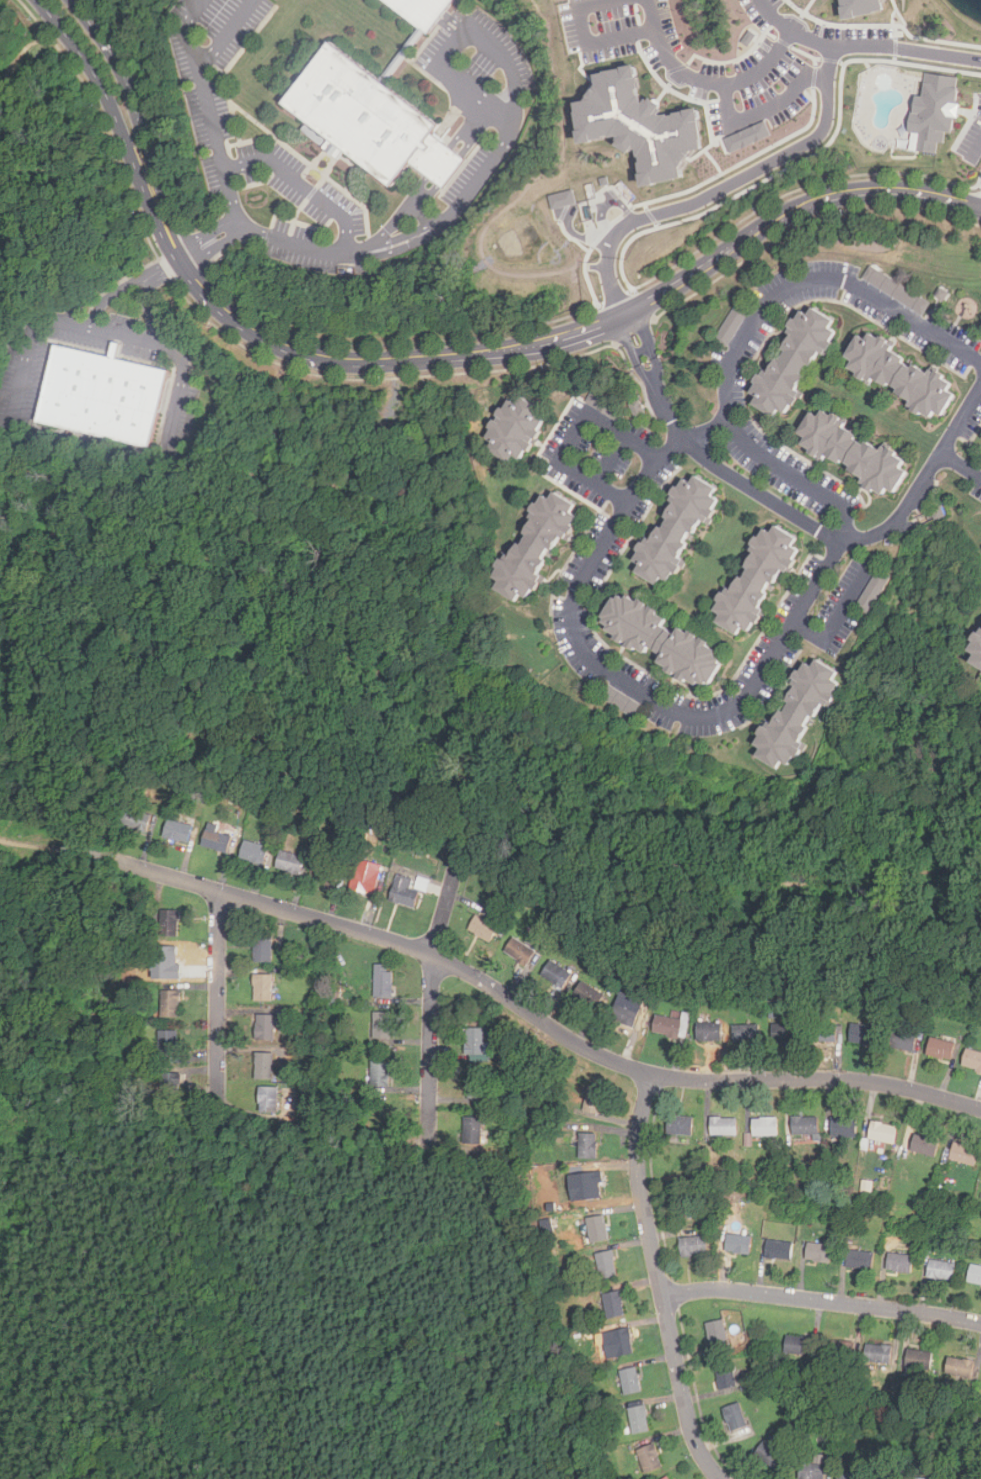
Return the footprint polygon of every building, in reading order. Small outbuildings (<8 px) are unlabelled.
[(426,32),(451,0),(385,0),(426,32)] [(885,11),(883,0),(842,0),(845,18),(885,11)] [(330,43),(286,102),(332,136),(325,147),(339,158),(344,151),(391,186),(409,162),(428,176),(440,185),(442,186),(463,158),(460,156),(449,148),(431,134),(439,123),(330,43)] [(577,103),(584,143),(616,136),(621,139),(617,144),(630,154),(634,149),(638,151),(645,187),(686,178),(683,167),(693,152),(705,148),(698,108),(661,115),(665,110),(662,108),(664,105),(649,96),(644,101),(643,102),(637,64),(597,73),(599,85),(588,100),(577,103)] [(919,133),(918,150),(936,153),(938,142),(944,143),(946,131),(952,132),(959,87),(957,87),(958,77),(925,72),(923,96),(916,95),(914,112),(912,111),(908,131),(919,133)] [(725,138),(731,153),(772,135),(766,121),(725,138)] [(549,195),(552,210),(577,203),(574,188),(549,195)] [(861,278),(922,315),(930,302),(870,265),(861,278)] [(803,307),(751,388),(749,387),(743,396),(766,410),(769,405),(779,412),(816,354),(824,359),(844,327),(818,310),(815,315),(803,307)] [(859,329),(844,356),(851,359),(847,366),(909,400),(906,405),(930,418),(934,411),(941,415),(953,393),(948,390),(953,380),(859,329)] [(37,416),(151,443),(168,368),(54,342),(37,416)] [(521,461),(542,420),(536,417),(541,407),(517,395),(514,400),(505,395),(483,438),(490,441),(486,450),(508,461),(511,456),(521,461)] [(822,410),(820,412),(812,407),(799,429),(805,432),(798,443),(890,497),(905,473),(898,470),(905,459),(822,410)] [(636,573),(658,585),(662,578),(668,581),(684,559),(681,557),(702,521),(708,522),(721,498),(715,494),(719,488),(696,474),(692,483),(684,479),(670,500),(675,503),(653,540),(647,536),(634,560),(642,564),(636,573)] [(522,598),(557,537),(567,543),(580,521),(576,518),(581,508),(558,495),(555,500),(546,494),(519,540),(515,538),(506,554),(499,550),(487,571),(493,574),(487,583),(509,596),(512,591),(522,598)] [(715,611),(719,613),(714,621),(737,634),(741,627),(751,632),(763,609),(759,607),(781,568),(787,571),(799,549),(792,546),(797,537),(773,524),(770,531),(762,526),(715,611)] [(858,603),(871,612),(895,573),(881,564),(858,603)] [(708,685),(726,646),(612,593),(594,633),(708,685)] [(971,649),(970,648),(965,658),(980,667),(980,632),(971,649)] [(758,755),(779,768),(784,761),(789,765),(795,756),(799,758),(808,743),(803,740),(825,704),(828,706),(843,683),(835,679),(840,672),(818,659),(815,666),(806,661),(793,684),(796,687),(784,710),(782,709),(774,724),(769,720),(756,743),(762,748),(758,755)] [(120,825),(145,833),(151,814),(125,807),(120,825)] [(163,837),(188,842),(192,824),(167,819),(163,837)] [(232,836),(217,831),(219,826),(208,822),(200,845),(226,853),(232,836)] [(268,846),(244,840),(239,858),(263,864),(268,846)] [(275,868),(300,874),(305,856),(280,850),(275,868)] [(373,894),(381,865),(358,858),(350,888),(373,894)] [(309,880),(335,887),(340,868),(315,861),(309,880)] [(413,879),(398,873),(389,899),(414,908),(420,891),(410,887),(413,879)] [(178,936),(178,910),(161,910),(161,936),(178,936)] [(498,925),(475,914),(467,931),(490,942),(498,925)] [(254,962),(271,962),(271,936),(254,936),(254,962)] [(503,951),(527,965),(536,950),(513,936),(503,951)] [(571,973),(551,959),(540,975),(561,989),(571,973)] [(374,997),(393,997),(393,964),(374,964),(374,997)] [(272,973),(254,973),(254,1000),(272,1000),(272,973)] [(599,992),(581,982),(574,994),(592,1004),(599,992)] [(179,1017),(179,990),(161,990),(161,1017),(179,1017)] [(609,1019),(633,1027),(643,1000),(619,991),(609,1019)] [(391,1039),(391,1012),(373,1012),(373,1039),(391,1039)] [(275,1014),(256,1014),(256,1040),(275,1040),(275,1014)] [(683,1038),(687,1021),(656,1014),(652,1031),(683,1038)] [(722,1023),(697,1022),(697,1040),(721,1040),(722,1023)] [(835,1022),(810,1022),(810,1040),(835,1040),(835,1022)] [(796,1023),(771,1024),(772,1041),(796,1040),(796,1023)] [(759,1042),(759,1024),(733,1024),(733,1042),(759,1042)] [(873,1025),(850,1025),(850,1043),(873,1043),(873,1025)] [(483,1058),(483,1027),(466,1027),(466,1058),(483,1058)] [(159,1030),(159,1055),(179,1055),(179,1030),(159,1030)] [(915,1033),(891,1031),(889,1048),(914,1050),(915,1033)] [(927,1055),(952,1059),(955,1042),(930,1037),(927,1055)] [(980,1072),(980,1052),(966,1048),(961,1066),(980,1072)] [(256,1053),(256,1079),(272,1079),(272,1053),(256,1053)] [(371,1086),(389,1086),(389,1061),(371,1061),(371,1086)] [(162,1072),(162,1099),(181,1099),(181,1072),(162,1072)] [(485,1073),(467,1073),(467,1098),(485,1098),(485,1073)] [(605,1088),(588,1084),(582,1111),(599,1114),(605,1088)] [(277,1086),(259,1086),(259,1112),(277,1112),(277,1086)] [(695,1135),(696,1117),(672,1115),(670,1133),(695,1135)] [(481,1117),(464,1117),(464,1143),(481,1143),(481,1117)] [(793,1135),(818,1135),(818,1117),(793,1117),(793,1135)] [(739,1136),(739,1118),(712,1118),(713,1136),(739,1136)] [(780,1136),(780,1118),(755,1118),(755,1136),(780,1136)] [(831,1137),(856,1137),(856,1118),(831,1118),(831,1137)] [(895,1143),(898,1126),(872,1121),(869,1139),(895,1143)] [(596,1133),(579,1133),(579,1157),(596,1157),(596,1133)] [(911,1151),(934,1156),(938,1138),(915,1133),(911,1151)] [(974,1165),(978,1148),(953,1143),(949,1160),(974,1165)] [(583,1199),(601,1198),(599,1171),(582,1173),(583,1199)] [(608,1240),(603,1215),(586,1218),(591,1243),(608,1240)] [(755,1254),(756,1236),(731,1234),(730,1252),(755,1254)] [(680,1237),(680,1255),(707,1255),(707,1237),(680,1237)] [(765,1259),(792,1260),(792,1242),(766,1241),(765,1259)] [(832,1245),(807,1242),(805,1260),(830,1263),(832,1245)] [(871,1270),(873,1252),(848,1249),(846,1267),(871,1270)] [(601,1279),(617,1276),(612,1250),(596,1254),(601,1279)] [(913,1255),(888,1252),(886,1270),(910,1273),(913,1255)] [(955,1263),(929,1259),(926,1278),(952,1282),(955,1263)] [(980,1284),(980,1266),(971,1263),(967,1281),(980,1284)] [(625,1315),(620,1291),(602,1294),(607,1319),(625,1315)] [(705,1323),(709,1346),(727,1342),(723,1320),(705,1323)] [(632,1354),(630,1328),(612,1330),(615,1356),(632,1354)] [(813,1338),(786,1335),(784,1352),(811,1356),(813,1338)] [(854,1341),(829,1341),(829,1364),(854,1364),(854,1341)] [(890,1345),(865,1345),(865,1362),(890,1362),(890,1345)] [(932,1353),(907,1348),(904,1366),(929,1370),(932,1353)] [(971,1379),(974,1361),(949,1356),(945,1374),(971,1379)] [(715,1363),(719,1390),(736,1387),(732,1360),(715,1363)] [(619,1371),(625,1395),(641,1391),(636,1366),(619,1371)] [(722,1408),(730,1431),(747,1426),(739,1402),(722,1408)] [(631,1434),(649,1431),(645,1405),(628,1408),(631,1434)] [(774,1468),(784,1455),(775,1449),(780,1442),(769,1434),(754,1454),(774,1468)] [(646,1474),(663,1467),(653,1443),(636,1451),(646,1474)] [(826,1465),(800,1462),(798,1478),(824,1478),(826,1465)] [(862,1470),(837,1470),(837,1478),(862,1478),(862,1470)]
